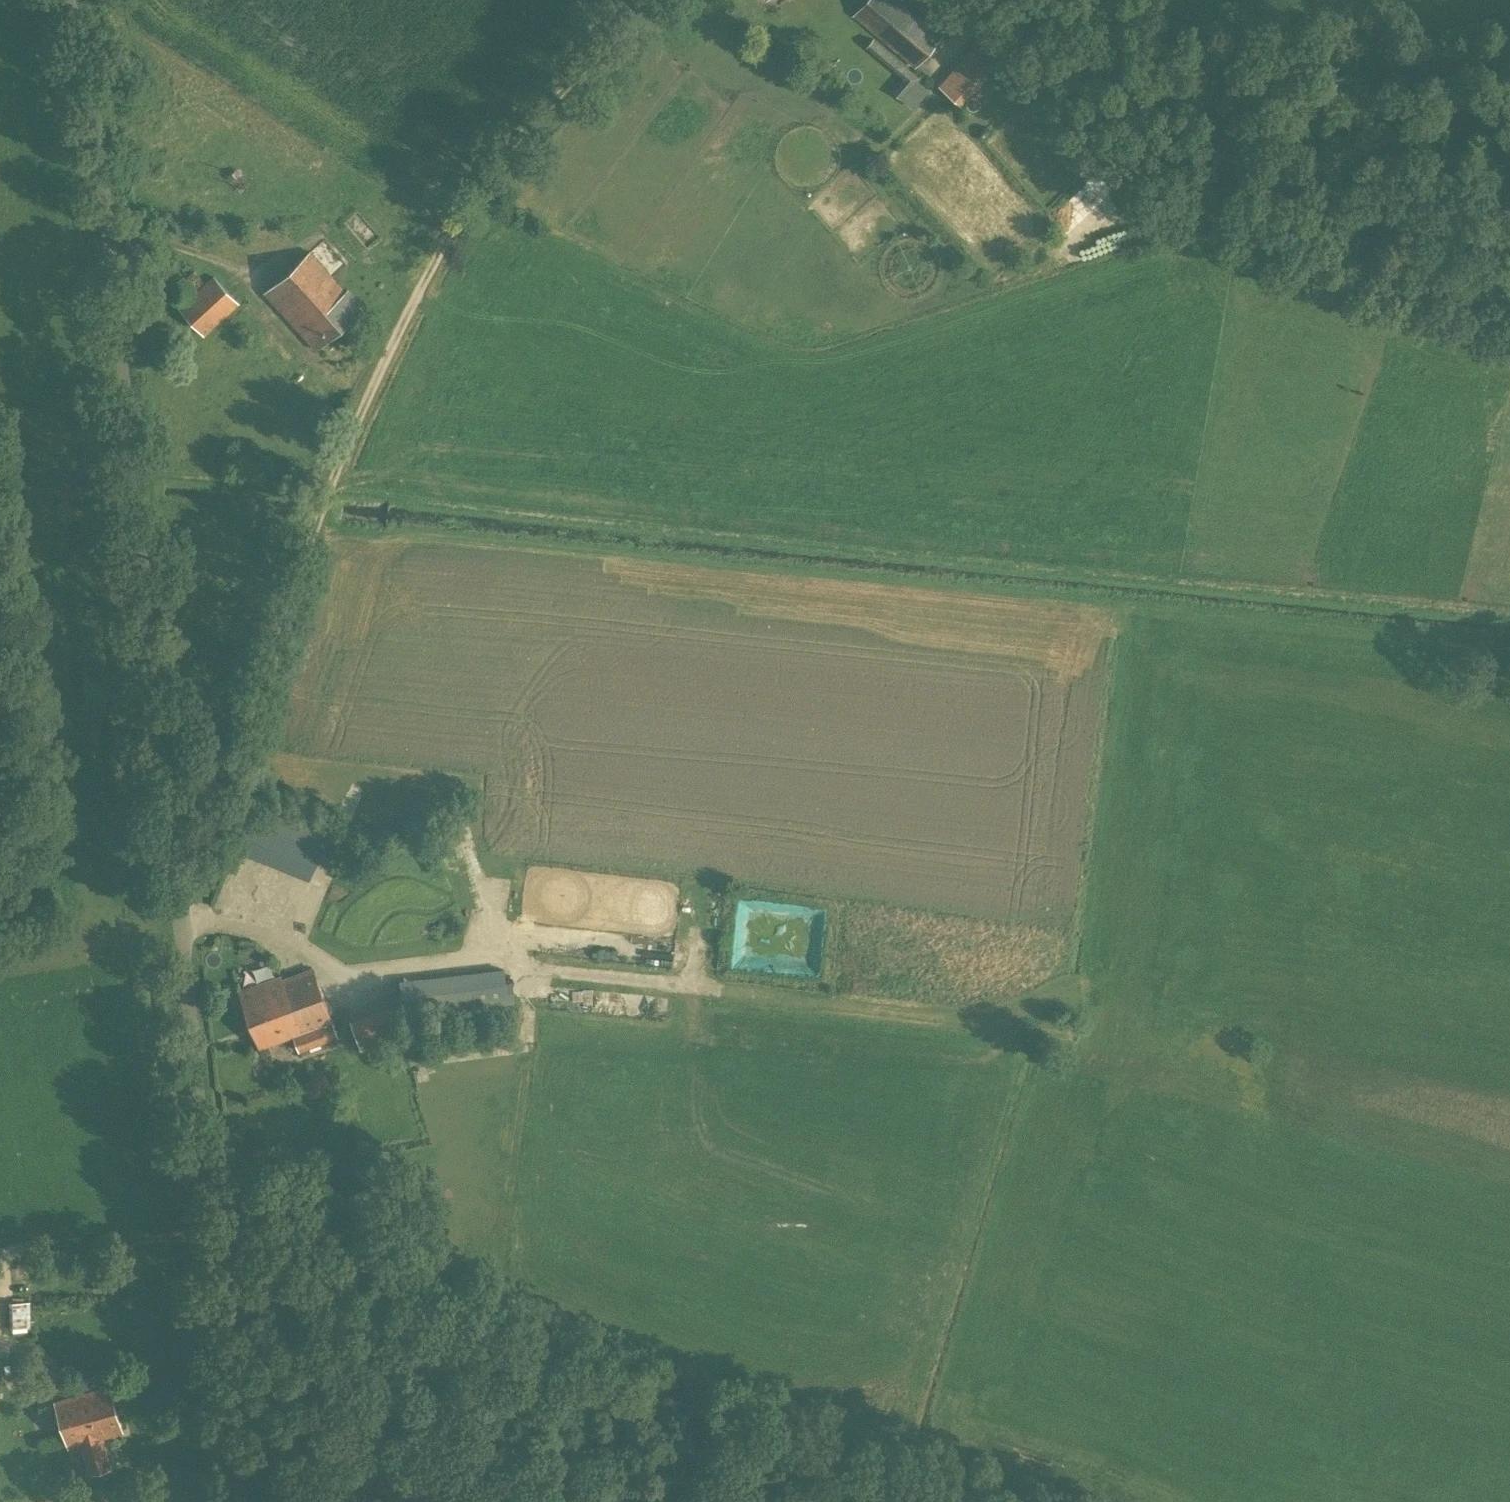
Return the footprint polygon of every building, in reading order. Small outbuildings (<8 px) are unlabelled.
[(942,36),(900,0),(865,0),(852,15),(915,67),(942,36)] [(920,76),(874,37),(866,47),(904,79),(893,91),(901,98),(920,76)] [(978,39),(948,74),(972,95),(1002,59),(978,39)] [(317,349),(364,307),(347,288),(345,290),(311,251),(266,292),(317,349)] [(180,309),(203,334),(238,302),(215,277),(180,309)] [(314,814),(290,872),(309,880),(318,861),(334,868),(350,829),(314,814)] [(239,990),(252,1027),(284,1016),(278,999),(319,984),(314,968),(265,985),(264,981),(239,990)] [(505,973),(485,975),(489,1007),(508,1005),(505,973)] [(299,1051),(338,1037),(319,984),(278,999),(284,1016),(252,1027),(259,1048),(294,1036),(299,1051)] [(397,1009),(375,1017),(383,1040),(406,1032),(397,1009)] [(32,1299),(12,1300),(13,1330),(33,1329),(32,1299)] [(67,1446),(80,1442),(90,1474),(111,1468),(102,1436),(123,1431),(110,1386),(54,1402),(67,1446)]
